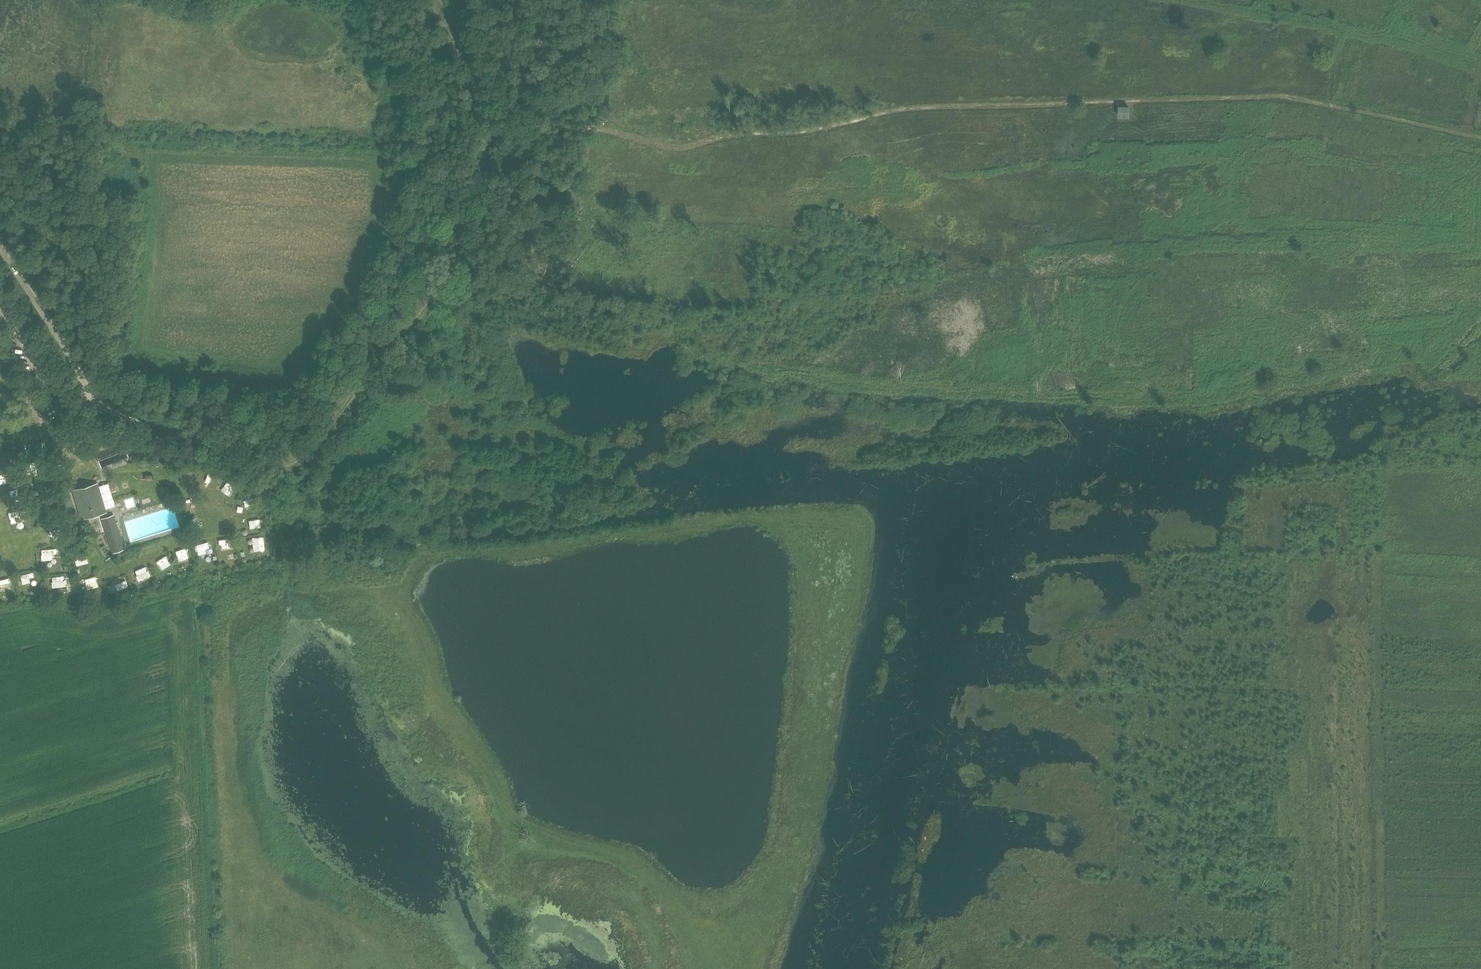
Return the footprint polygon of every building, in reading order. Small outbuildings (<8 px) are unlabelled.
[(1121,106),(1119,106),(1119,118),(1130,118),(1131,106),(1121,106)] [(119,433),(92,443),(101,467),(128,457),(119,433)] [(148,448),(141,443),(142,443),(135,438),(129,447),(136,451),(137,449),(144,454),(148,448)] [(102,483),(76,491),(84,519),(110,512),(102,483)] [(230,483),(224,490),(231,496),(237,488),(230,483)] [(127,499),(128,507),(137,506),(136,498),(127,499)] [(247,500),(247,510),(257,509),(256,499),(247,500)] [(145,510),(147,516),(160,512),(158,506),(145,510)] [(25,523),(23,514),(14,515),(15,525),(25,523)] [(116,516),(103,520),(114,555),(127,551),(116,516)] [(199,546),(202,555),(215,552),(212,543),(199,546)] [(180,563),(191,560),(189,549),(177,552),(180,563)] [(44,558),(51,558),(51,561),(59,561),(59,552),(44,552),(44,558)] [(157,564),(160,568),(172,560),(170,556),(157,564)] [(23,587),(35,585),(33,575),(21,577),(23,587)] [(56,578),(56,588),(65,587),(64,578),(56,578)] [(0,581),(0,589),(11,588),(10,580),(0,581)] [(115,584),(118,593),(127,590),(124,581),(115,584)]
